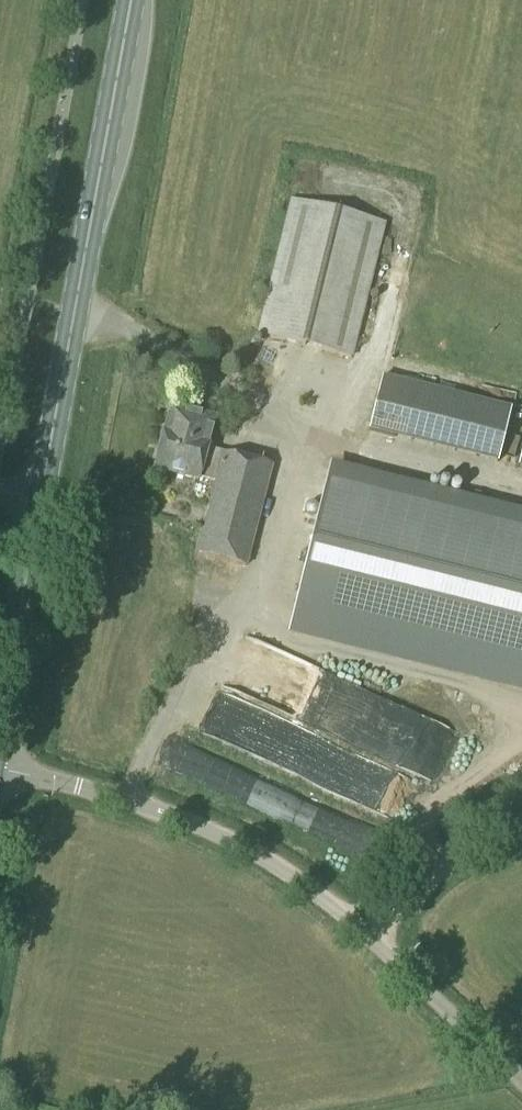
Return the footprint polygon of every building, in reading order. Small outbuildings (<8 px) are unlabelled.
[(349,357),(382,224),(290,201),(258,335),(349,357)] [(476,419),(507,426),(513,402),(453,388),(450,400),(479,407),(476,419)] [(371,429),(500,455),(506,424),(377,398),(371,429)] [(243,567),(269,467),(204,451),(211,422),(167,410),(151,471),(195,482),(196,479),(213,484),(194,554),(243,567)] [(329,470),(290,629),(521,686),(521,518),(342,473),(329,470)]
